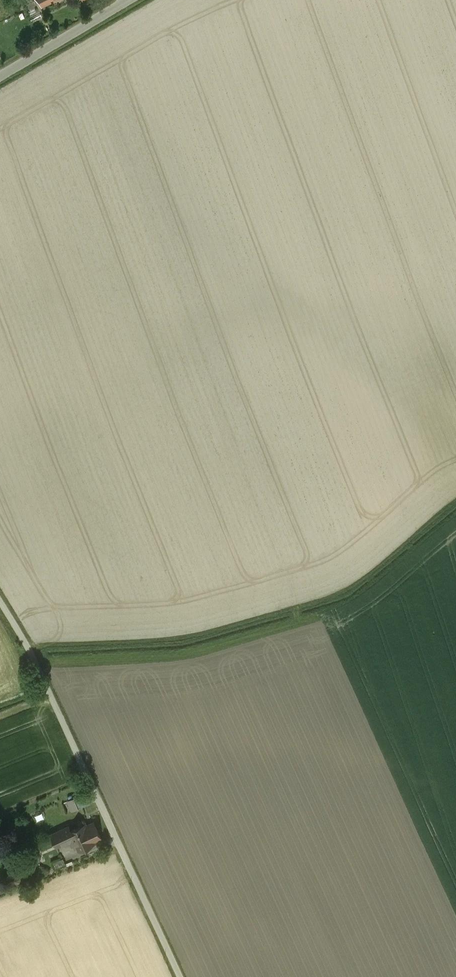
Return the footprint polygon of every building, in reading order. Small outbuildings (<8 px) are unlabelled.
[(69,811),(83,806),(79,796),(65,801),(69,811)] [(86,822),(71,829),(69,824),(52,832),(58,844),(71,838),(73,842),(76,841),(79,848),(95,841),(94,839),(101,836),(94,821),(87,824),(86,822)] [(41,859),(33,844),(26,847),(33,862),(41,859)] [(57,868),(68,862),(65,856),(54,861),(57,868)]
